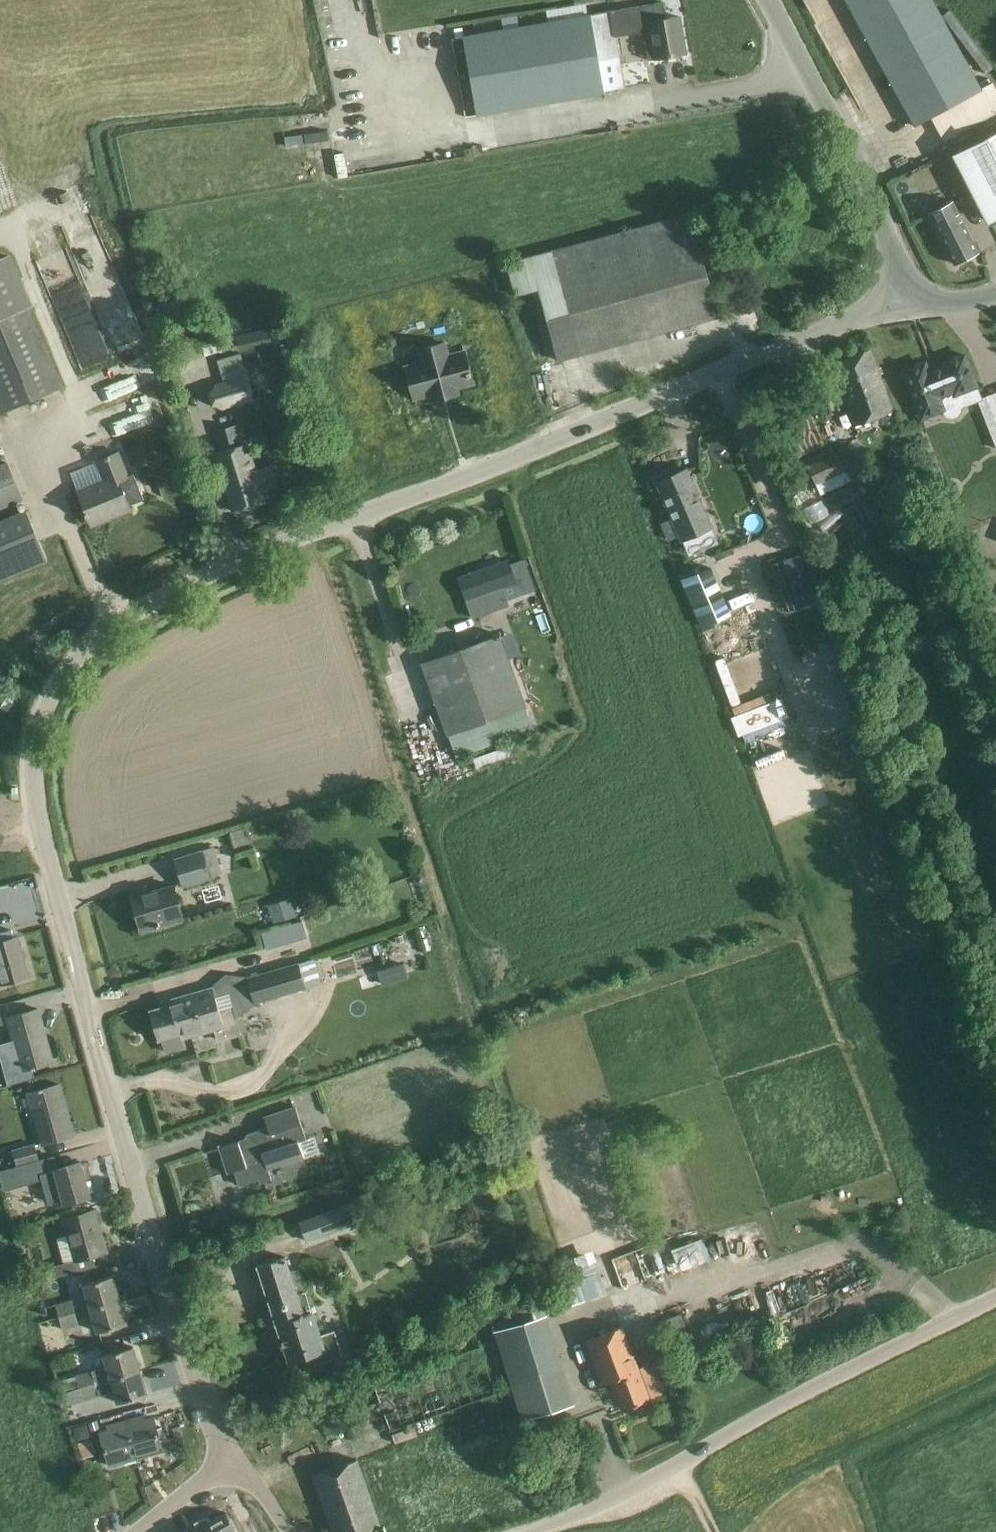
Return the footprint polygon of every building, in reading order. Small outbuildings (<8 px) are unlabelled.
[(914,127),(931,118),(944,141),(995,112),(995,88),(990,77),(979,83),(933,0),(844,0),(914,127)] [(642,31),(649,29),(654,58),(685,52),(678,16),(667,18),(664,3),(611,10),(590,13),(462,35),(475,115),(603,93),(598,60),(618,56),(613,28),(641,23),(642,31)] [(959,151),(994,221),(993,221),(994,222),(995,221),(995,132),(959,151)] [(929,213),(955,264),(977,253),(952,202),(929,213)] [(538,290),(558,361),(718,317),(689,211),(506,262),(514,295),(538,290)] [(29,306),(7,256),(0,259),(0,413),(0,414),(64,387),(29,306)] [(458,391),(456,386),(473,381),(465,350),(448,354),(444,341),(419,348),(423,361),(406,366),(413,393),(430,389),(432,398),(458,391)] [(831,364),(855,426),(894,411),(870,350),(831,364)] [(976,386),(964,354),(942,363),(943,366),(928,372),(924,363),(903,371),(921,417),(941,409),(943,414),(945,416),(947,417),(949,418),(952,418),(955,417),(957,415),(959,413),(960,411),(961,408),(955,394),(976,386)] [(93,380),(104,402),(153,378),(142,356),(93,380)] [(215,383),(207,392),(211,407),(222,410),(254,401),(246,374),(215,383)] [(247,442),(239,444),(234,426),(217,431),(222,450),(215,452),(233,511),(265,501),(247,442)] [(146,455),(142,444),(125,450),(129,461),(146,455)] [(853,445),(806,466),(815,485),(848,470),(851,478),(865,472),(853,445)] [(78,492),(90,521),(114,512),(116,515),(130,509),(129,506),(144,500),(133,473),(128,475),(119,450),(95,459),(104,482),(78,492)] [(0,465),(0,510),(22,500),(5,463),(0,465)] [(687,469),(656,482),(672,519),(678,534),(680,539),(711,526),(687,469)] [(47,560),(26,508),(0,519),(0,580),(47,560)] [(795,555),(770,565),(784,602),(809,592),(795,555)] [(458,577),(466,599),(473,618),(509,605),(502,586),(516,581),(508,559),(458,577)] [(681,579),(700,625),(730,612),(710,566),(681,579)] [(421,662),(447,735),(455,756),(532,729),(525,707),(527,706),(501,633),(421,662)] [(716,658),(729,703),(738,701),(725,656),(716,658)] [(235,848),(250,843),(245,828),(231,833),(235,848)] [(213,846),(173,858),(182,887),(222,875),(213,846)] [(174,884),(132,896),(141,930),(183,919),(174,884)] [(286,919),(298,915),(293,897),(280,901),(286,919)] [(265,948),(305,936),(300,921),(260,933),(265,948)] [(0,934),(0,984),(29,975),(17,937),(13,938),(11,930),(0,934)] [(255,1003),(304,988),(296,964),(248,979),(255,1003)] [(386,969),(357,977),(361,991),(383,985),(382,982),(389,980),(386,969)] [(213,988),(192,993),(197,1010),(184,1013),(190,1035),(214,1028),(218,1042),(241,1035),(240,1032),(246,1030),(242,1016),(235,1018),(232,1006),(219,1009),(213,988)] [(163,1055),(182,1050),(185,1049),(182,1037),(190,1035),(184,1013),(197,1010),(192,993),(170,1000),(171,1004),(151,1010),(163,1055)] [(35,1077),(32,1068),(36,1067),(36,1066),(53,1061),(39,1008),(7,1017),(14,1041),(0,1045),(0,1050),(10,1084),(35,1077)] [(59,1085),(28,1093),(42,1143),(73,1135),(59,1085)] [(227,1173),(234,1171),(239,1186),(258,1179),(259,1182),(271,1179),(268,1169),(304,1157),(299,1141),(306,1139),(301,1123),(302,1122),(295,1106),(264,1116),(267,1126),(247,1134),(250,1143),(240,1146),(238,1141),(219,1148),(227,1173)] [(16,1165),(38,1159),(34,1143),(12,1149),(16,1165)] [(42,1173),(38,1159),(16,1165),(22,1185),(42,1179),(49,1205),(63,1201),(63,1203),(91,1195),(81,1162),(42,1173)] [(98,1162),(98,1186),(112,1186),(113,1162),(98,1162)] [(95,1211),(94,1210),(88,1212),(87,1208),(72,1212),(73,1216),(64,1219),(75,1259),(44,1268),(48,1280),(95,1267),(92,1254),(106,1250),(98,1223),(103,1222),(99,1210),(95,1211)] [(664,1252),(674,1273),(710,1256),(701,1235),(664,1252)] [(273,1314),(309,1302),(298,1267),(289,1270),(285,1257),(258,1266),(273,1314)] [(562,1309),(576,1303),(606,1292),(599,1273),(555,1290),(562,1309)] [(90,1308),(120,1299),(113,1275),(83,1283),(90,1308)] [(59,1317),(75,1312),(71,1299),(55,1304),(59,1317)] [(120,1299),(90,1308),(97,1332),(127,1323),(120,1299)] [(320,1336),(312,1312),(309,1302),(273,1314),(288,1361),(305,1356),(308,1366),(342,1355),(334,1332),(320,1336)] [(75,1312),(59,1317),(63,1330),(78,1325),(75,1312)] [(681,1313),(658,1323),(664,1340),(673,1337),(677,1348),(699,1339),(695,1329),(688,1331),(681,1313)] [(534,1316),(494,1329),(501,1350),(541,1337),(534,1316)] [(649,1399),(621,1327),(586,1339),(603,1383),(611,1380),(622,1409),(649,1399)] [(107,1366),(75,1376),(79,1388),(140,1370),(133,1346),(104,1355),(107,1366)] [(140,1370),(79,1388),(83,1400),(114,1391),(118,1402),(147,1394),(140,1370)] [(127,1421),(137,1458),(163,1451),(153,1418),(140,1421),(139,1417),(127,1421)] [(359,1420),(344,1426),(348,1437),(363,1432),(359,1420)] [(137,1458),(127,1421),(112,1425),(113,1429),(100,1433),(109,1466),(137,1458)] [(87,1424),(74,1428),(77,1441),(90,1437),(87,1424)] [(414,1424),(390,1432),(394,1443),(417,1436),(414,1424)] [(91,1440),(78,1444),(83,1459),(96,1455),(91,1440)] [(313,1475),(332,1531),(387,1531),(384,1526),(380,1527),(358,1460),(313,1475)] [(207,1515),(194,1522),(194,1523),(195,1523),(197,1528),(190,1531),(236,1531),(226,1512),(210,1521),(208,1517),(207,1515)]
